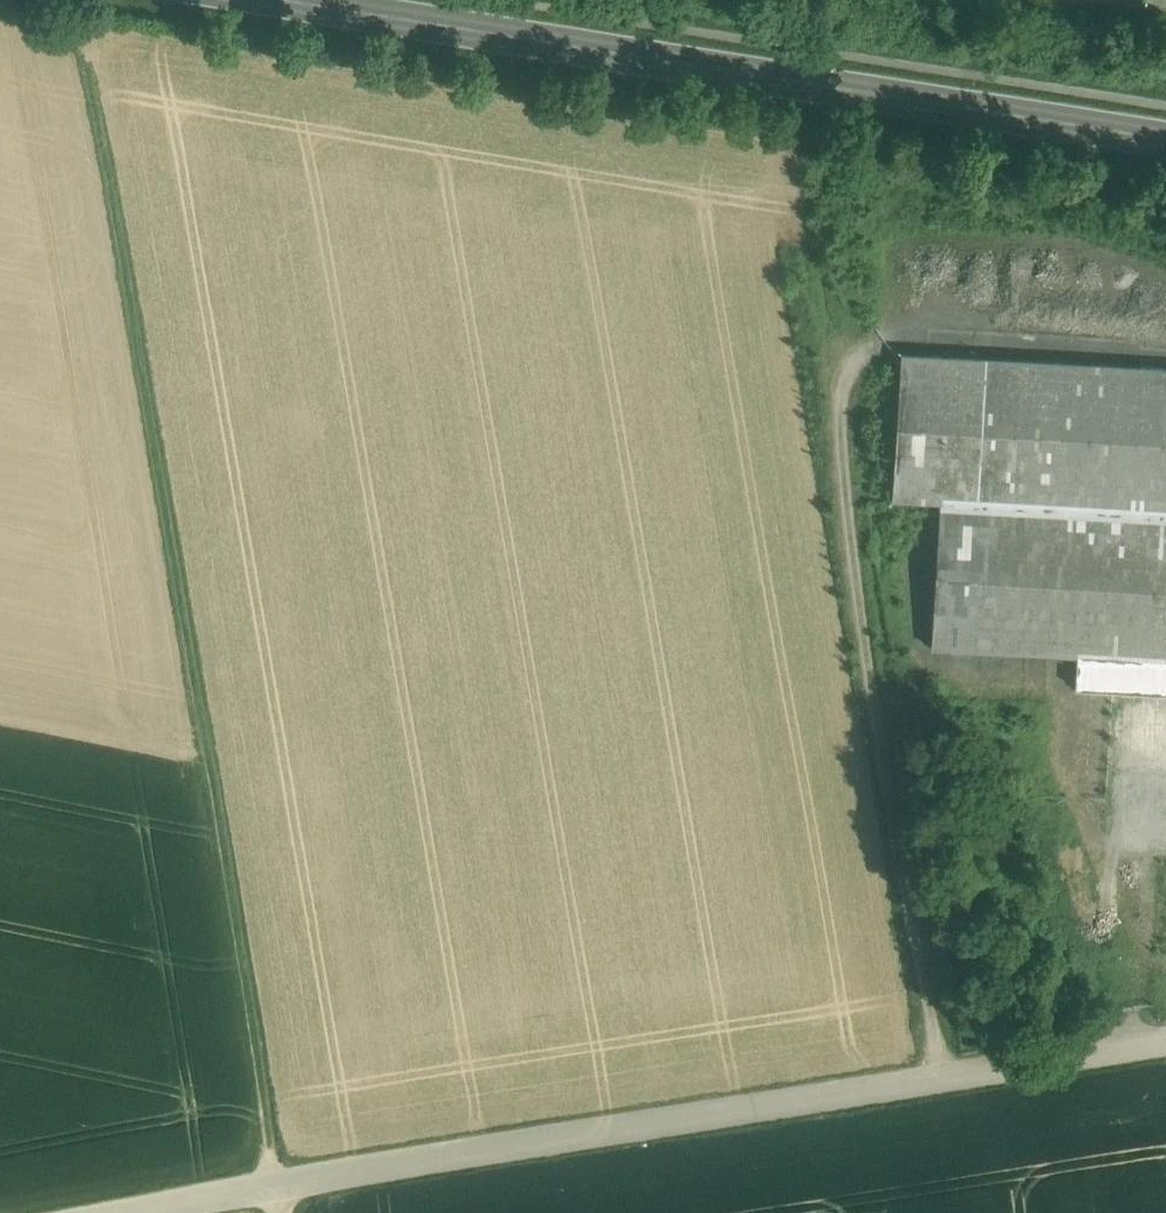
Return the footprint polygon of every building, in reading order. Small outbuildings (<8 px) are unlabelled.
[(901,351),(892,496),(940,499),(931,644),(1077,653),(1075,686),(1165,691),(1165,367),(901,351)]
